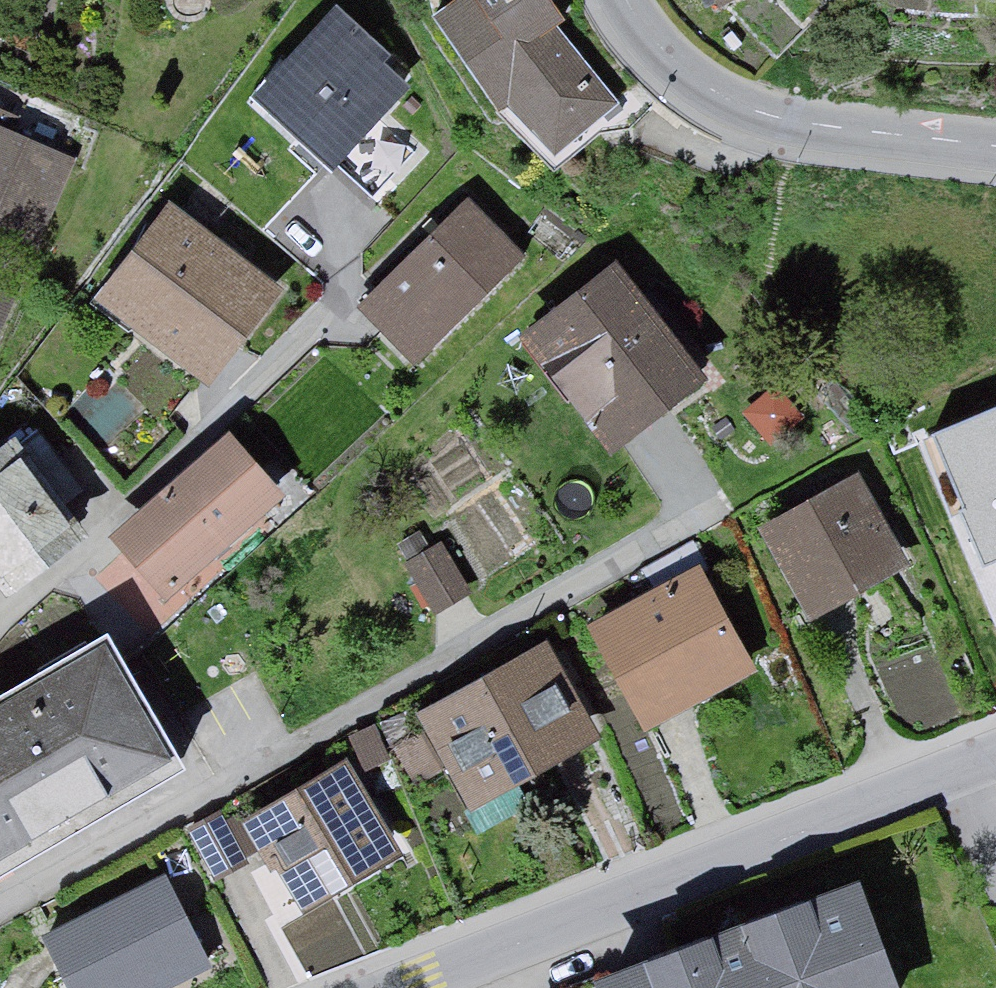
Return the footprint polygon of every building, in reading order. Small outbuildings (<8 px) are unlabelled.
[(449,17),(510,118),(562,159),(622,98),(571,27),(554,0),(473,0),(449,17)] [(725,12),(751,0),(719,0),(725,12)] [(392,105),(300,34),(216,142),(308,213),(392,105)] [(41,249),(82,159),(0,122),(0,230),(41,249)] [(296,295),(178,208),(100,313),(218,400),(296,295)] [(536,269),(475,208),(367,316),(429,377),(536,269)] [(719,386),(623,268),(529,344),(625,461),(719,386)] [(0,291),(0,340),(17,298),(0,291)] [(932,436),(987,572),(995,568),(995,410),(932,436)] [(25,447),(0,466),(0,585),(13,602),(95,541),(25,447)] [(323,532),(260,461),(138,568),(201,639),(323,532)] [(868,480),(773,531),(820,619),(915,568),(868,480)] [(711,574),(603,630),(656,732),(764,677),(711,574)] [(113,640),(0,704),(0,878),(188,771),(113,640)] [(556,649),(430,715),(479,806),(604,740),(556,649)] [(408,859),(354,770),(257,828),(311,917),(408,859)] [(59,938),(83,987),(166,987),(216,964),(176,881),(59,938)] [(613,983),(615,987),(910,987),(871,886),(613,983)]
